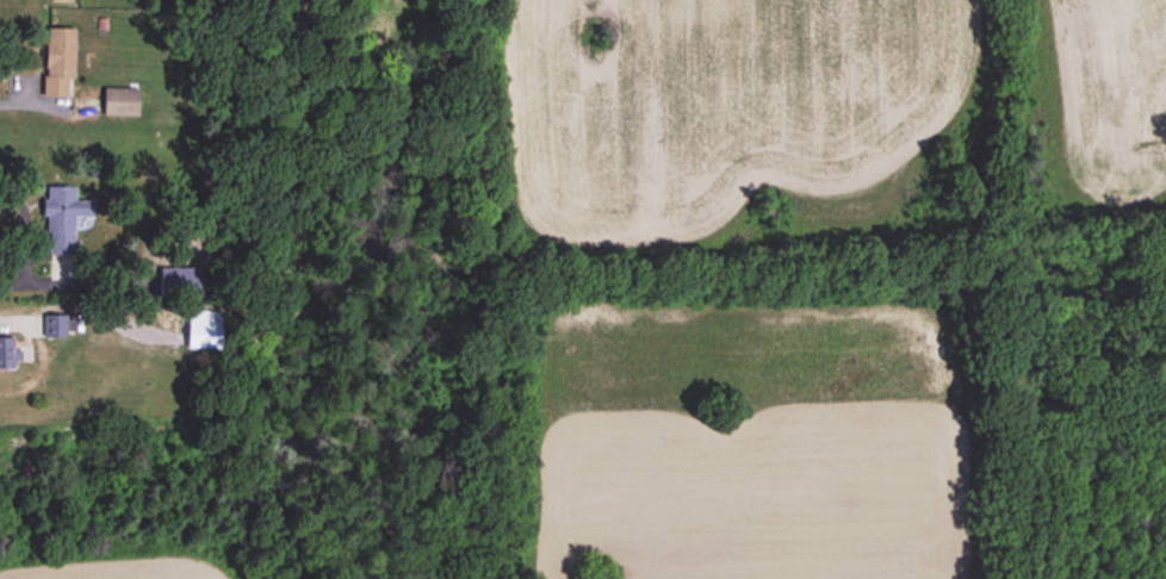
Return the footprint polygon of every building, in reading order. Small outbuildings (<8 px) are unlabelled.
[(73,31),(44,30),(43,99),(73,99),(73,31)] [(103,117),(138,117),(138,90),(103,90),(103,117)] [(47,254),(73,254),(73,217),(93,217),(93,201),(75,201),(75,187),(46,187),(47,254)] [(201,268),(159,268),(159,297),(201,297),(201,268)] [(70,337),(70,316),(44,316),(44,337),(70,337)] [(222,322),(187,321),(187,349),(222,350),(222,322)] [(0,338),(0,370),(15,370),(15,351),(13,351),(13,338),(0,338)]
